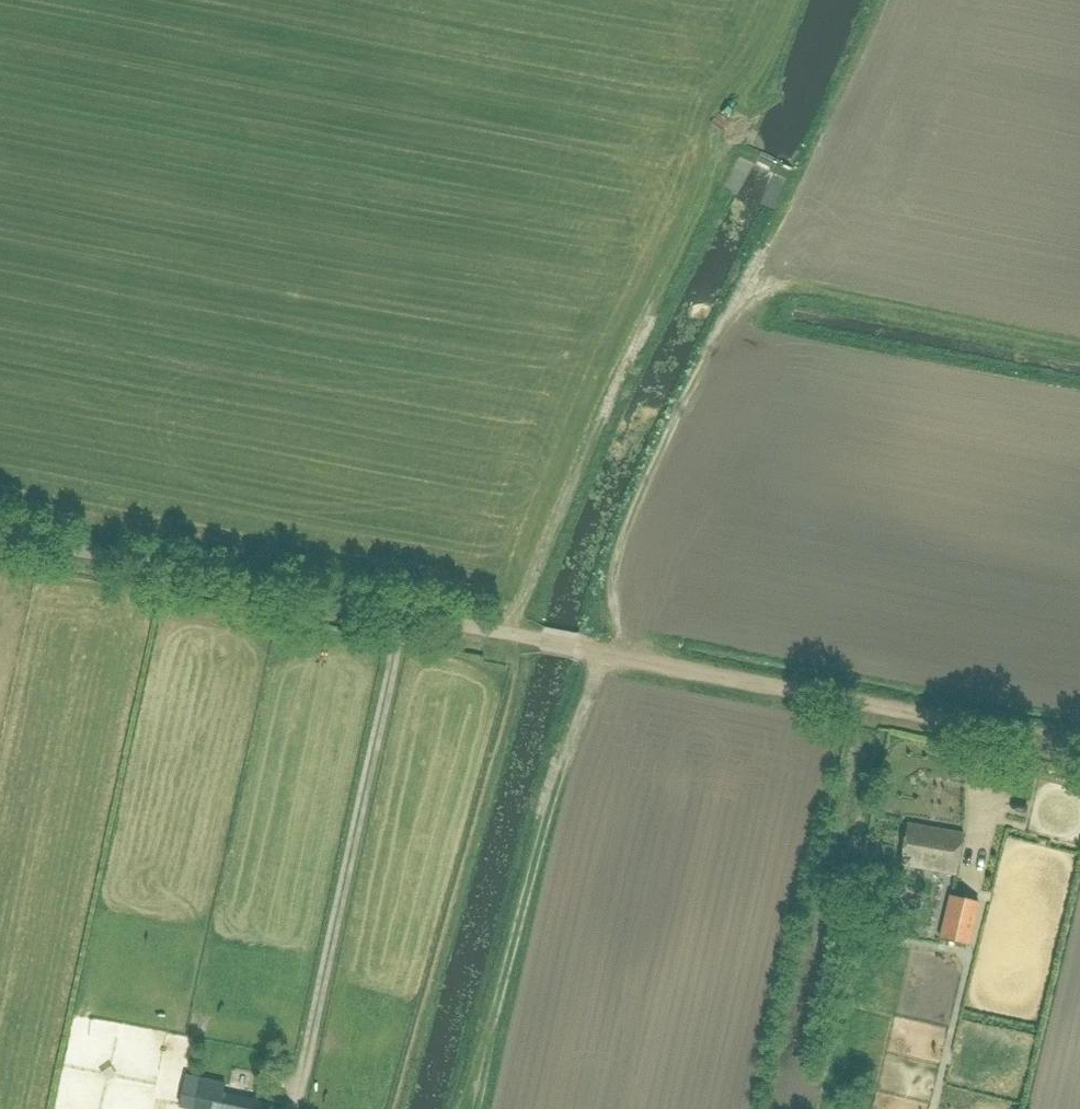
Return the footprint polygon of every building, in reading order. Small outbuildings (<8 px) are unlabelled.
[(956,875),(963,836),(907,826),(900,866),(956,875)] [(938,939),(969,947),(979,902),(949,895),(938,939)] [(223,1093),(225,1084),(201,1078),(194,1108),(263,1108),(265,1101),(223,1093)]
